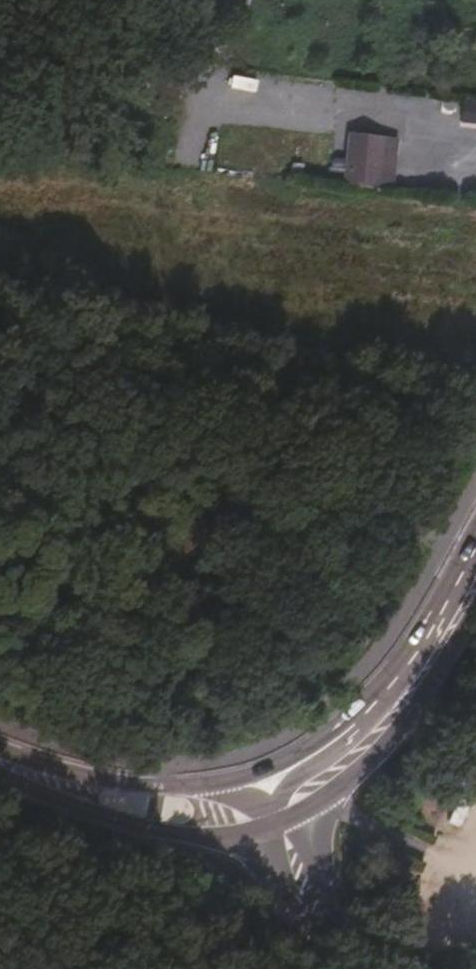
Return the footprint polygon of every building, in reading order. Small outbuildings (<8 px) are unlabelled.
[(393,196),(399,142),(348,137),(342,190),(393,196)]
